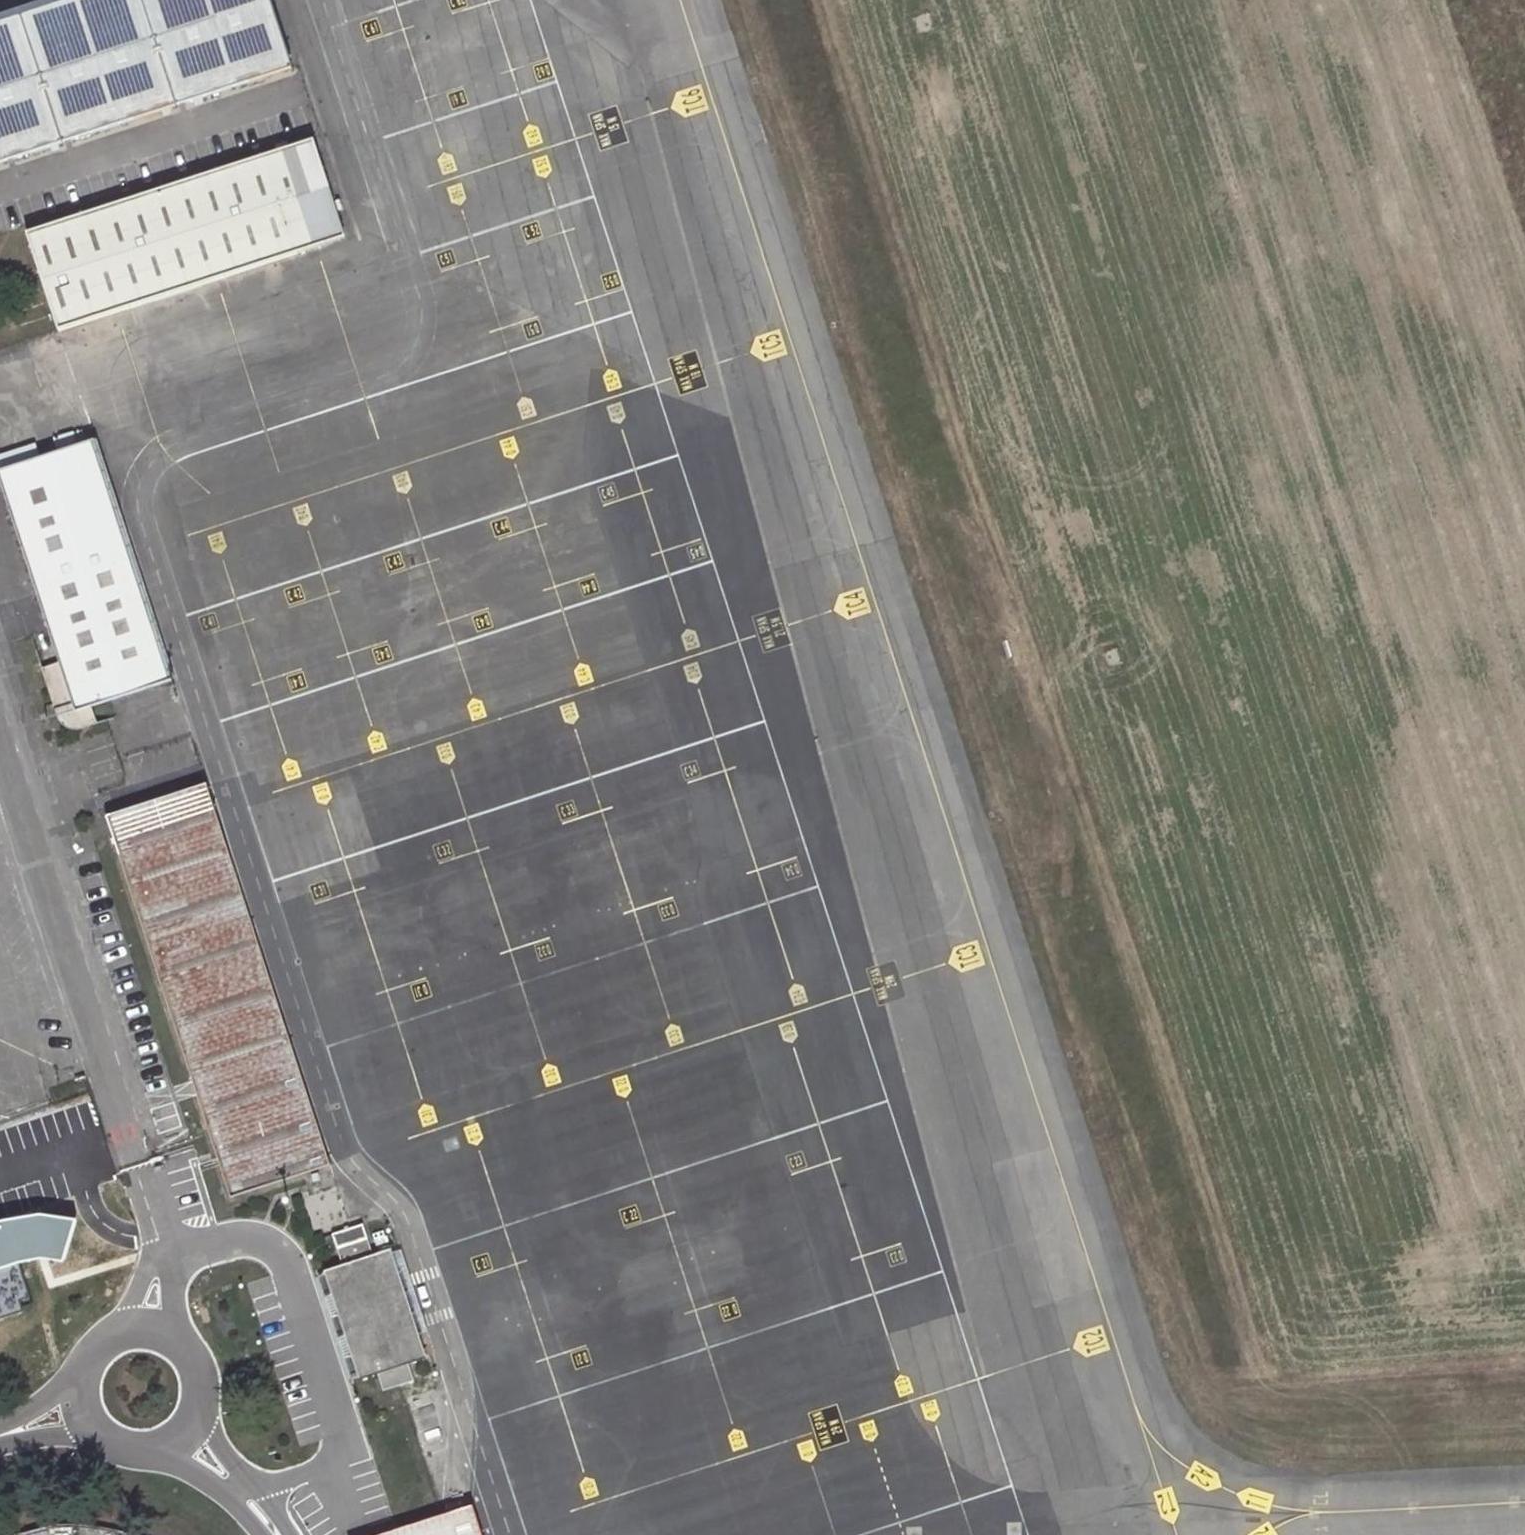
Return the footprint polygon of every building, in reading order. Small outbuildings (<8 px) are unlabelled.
[(294,75),(270,0),(60,0),(0,20),(0,170),(294,75)] [(318,248),(348,238),(316,140),(26,232),(60,332),(118,313),(214,281),(318,248)] [(76,714),(107,702),(174,681),(94,440),(0,471),(0,480),(76,714)] [(218,1159),(231,1197),(295,1177),(330,1166),(208,785),(108,818),(218,1159)] [(0,1219),(0,1319),(23,1312),(20,1301),(29,1298),(18,1260),(41,1257),(63,1261),(76,1217),(39,1212),(2,1218),(0,1219)] [(423,1361),(389,1254),(373,1259),(362,1227),(333,1236),(343,1269),(329,1273),(363,1380),(378,1375),(383,1390),(399,1385),(413,1381),(408,1366),(423,1361)] [(384,1495),(365,1502),(376,1534),(381,1534),(396,1530),(384,1495)] [(381,1534),(484,1534),(475,1507),(442,1517),(396,1530),(381,1534)]
